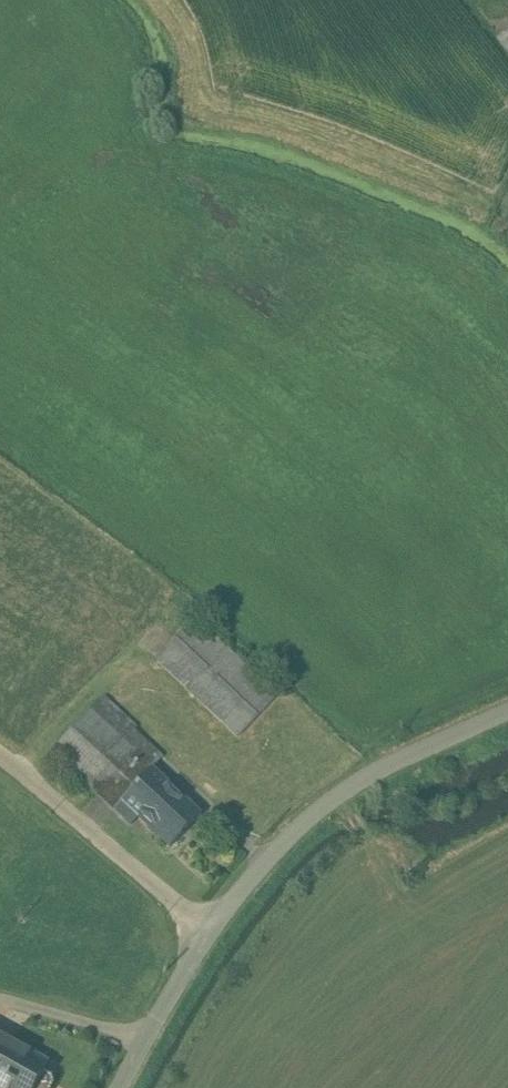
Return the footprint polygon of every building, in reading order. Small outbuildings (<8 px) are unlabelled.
[(277,693),(197,617),(158,661),(237,737),(277,693)] [(136,755),(99,794),(105,799),(99,806),(109,815),(115,809),(128,821),(134,814),(121,802),(152,769),(162,758),(101,701),(90,712),(136,755)] [(136,755),(90,712),(54,752),(99,794),(136,755)] [(200,815),(152,769),(121,802),(134,814),(144,823),(170,847),(194,822),(200,815)] [(11,1043),(0,1037),(0,1087),(35,1087),(48,1063),(11,1043)]
